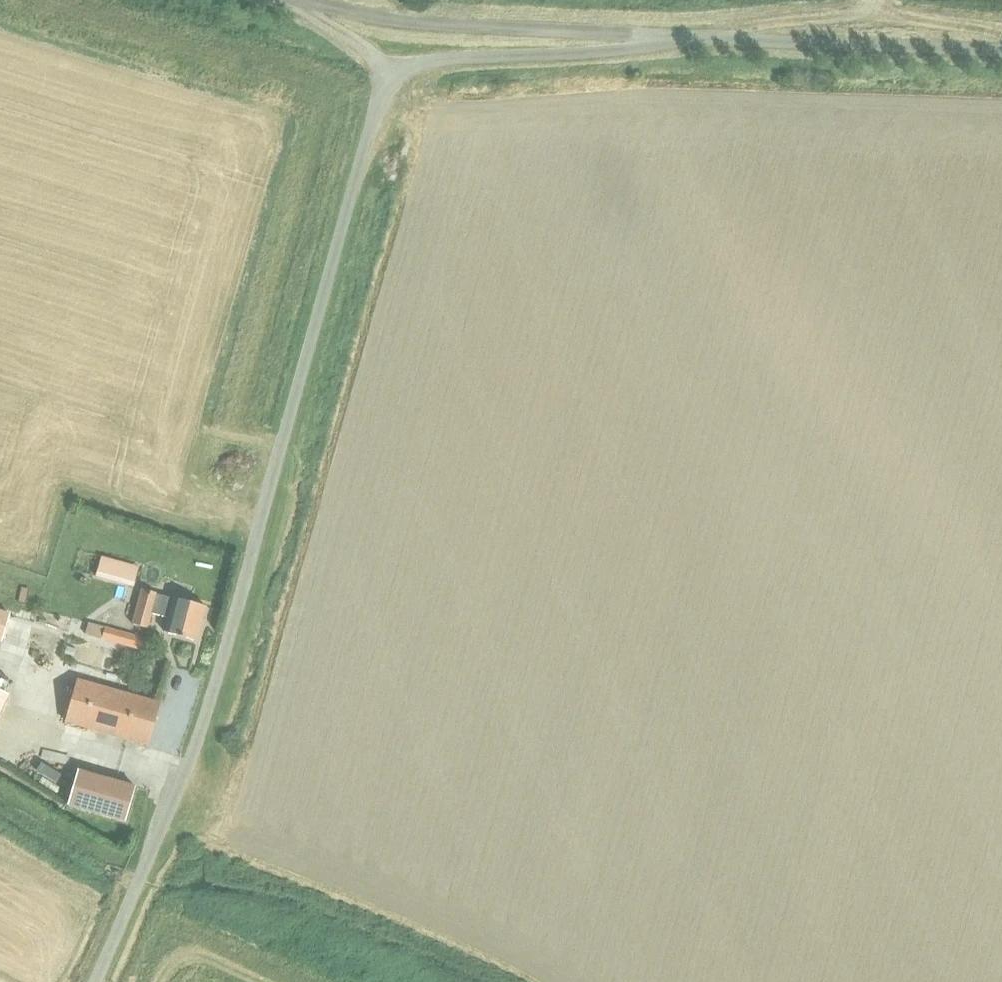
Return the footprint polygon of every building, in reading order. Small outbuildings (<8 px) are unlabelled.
[(138,580),(144,561),(106,550),(100,570),(138,580)] [(151,613),(169,618),(165,633),(197,641),(206,607),(175,598),(174,599),(143,590),(133,624),(147,628),(151,613)] [(1,640),(9,613),(0,610),(0,639),(1,640)] [(141,650),(144,640),(89,624),(87,634),(141,650)] [(148,746),(160,703),(78,679),(66,722),(148,746)] [(67,804),(124,821),(134,787),(77,770),(67,804)]
